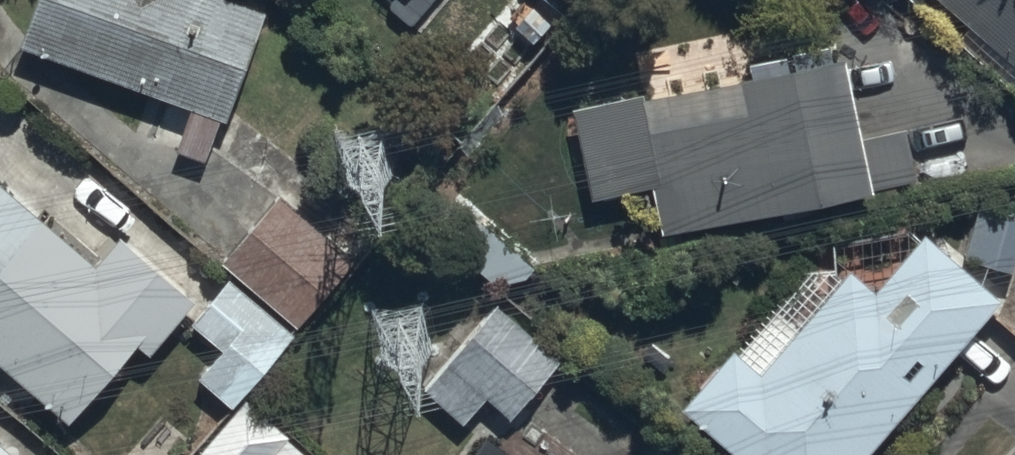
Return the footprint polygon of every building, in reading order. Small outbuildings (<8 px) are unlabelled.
[(20,48),(175,103),(160,144),(203,159),(218,117),(227,121),(264,15),(221,0),(36,0),(20,48)] [(1014,62),(1014,0),(943,0),(1014,62)] [(660,187),(669,230),(920,180),(910,126),(865,135),(849,53),(571,108),(589,201),(660,187)] [(198,298),(119,233),(97,260),(0,180),(0,360),(73,420),(137,344),(150,354),(198,298)] [(351,261),(281,198),(222,263),(293,326),(351,261)] [(979,204),(965,259),(1012,271),(1014,258),(1014,212),(979,204)] [(547,264),(486,208),(450,245),(495,287),(529,283),(547,264)] [(1000,300),(924,235),(877,290),(853,269),(842,281),(823,264),(746,353),(739,346),(685,410),(738,454),(868,454),(1000,300)] [(294,336),(229,281),(192,324),(222,350),(200,375),(234,405),(294,336)] [(560,358),(497,304),(426,388),(467,422),(489,396),(512,415),(560,358)] [(193,454),(304,454),(244,400),(193,454)] [(473,454),(517,454),(488,434),(473,454)] [(0,440),(0,454),(18,454),(0,440)]
